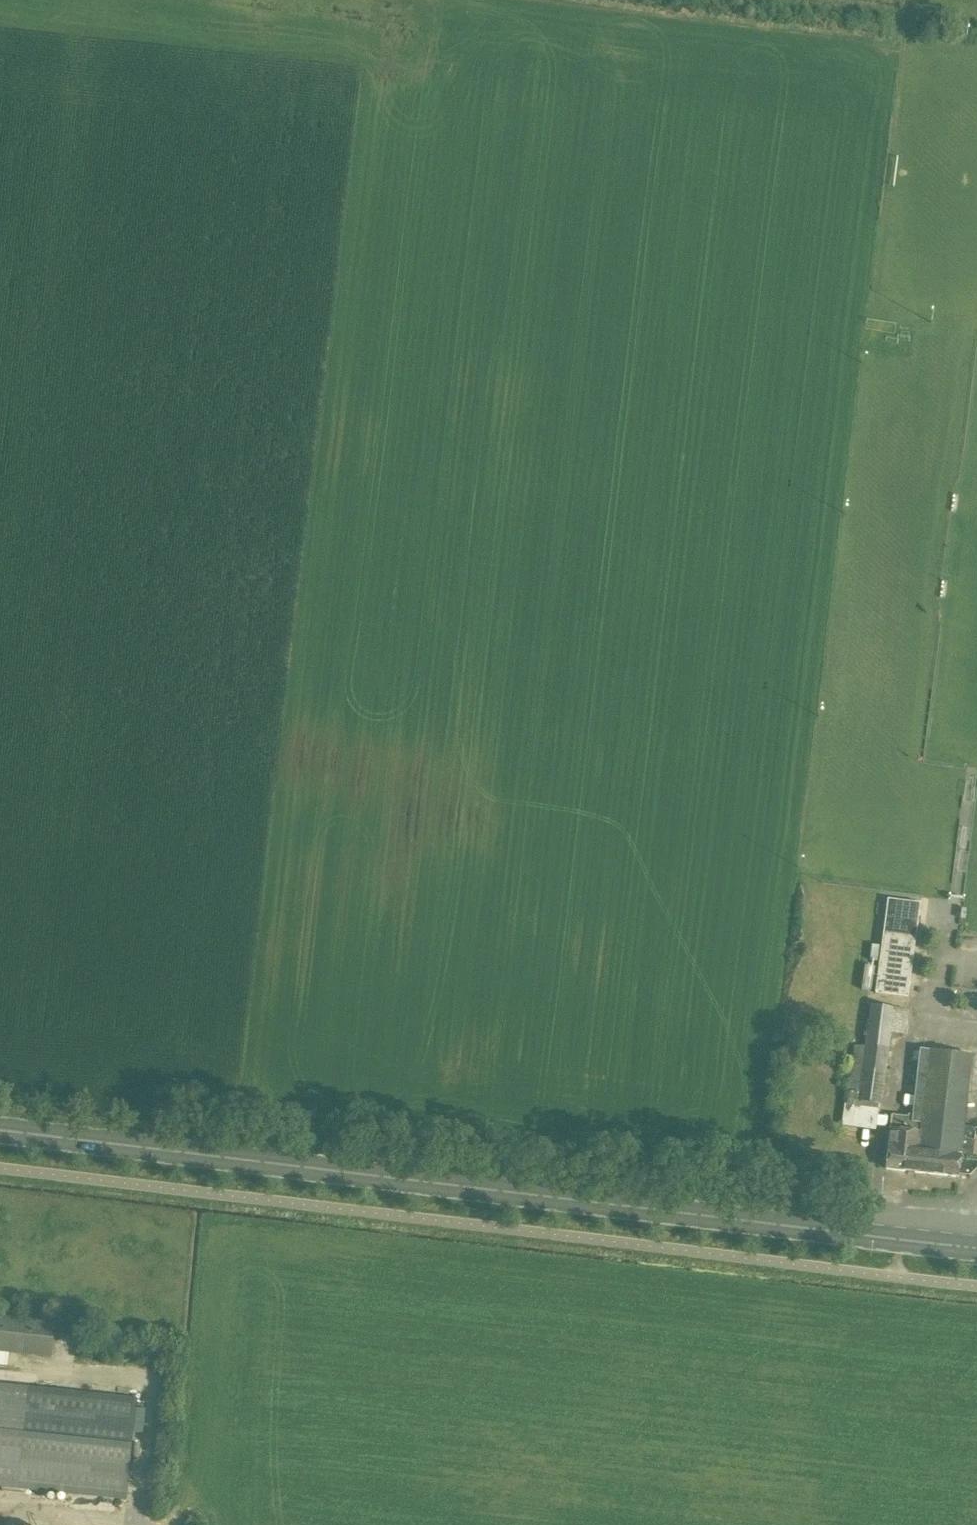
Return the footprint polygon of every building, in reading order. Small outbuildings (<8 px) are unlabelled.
[(907,998),(920,904),(887,900),(875,994),(907,998)] [(904,1036),(907,1011),(870,1006),(869,1012),(845,1007),(845,1008),(831,1006),(829,1026),(843,1028),(842,1034),(865,1037),(864,1047),(854,1046),(846,1105),(844,1105),(841,1125),(876,1130),(879,1105),(881,1105),(890,1034),(904,1036)] [(962,1128),(970,1057),(920,1051),(912,1119),(892,1117),(887,1168),(957,1176),(958,1169),(964,1169),(973,1161),(973,1156),(972,1156),(975,1129),(962,1128)] [(56,1323),(0,1317),(0,1353),(52,1358),(56,1323)] [(137,1399),(0,1384),(0,1487),(126,1501),(137,1399)]
